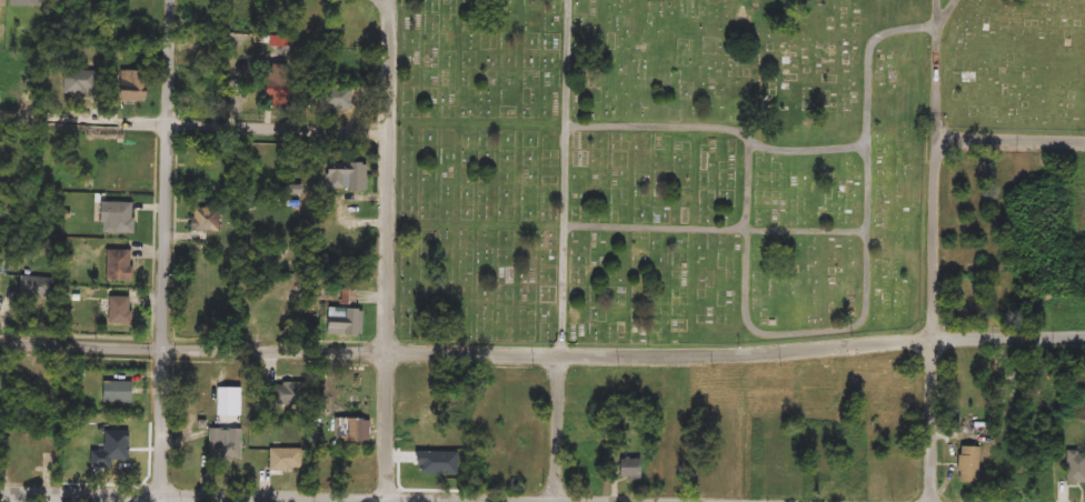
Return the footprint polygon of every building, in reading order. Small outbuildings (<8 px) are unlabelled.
[(126,82),(126,70),(142,70),(142,102),(111,102),(111,82),(126,82)] [(62,96),(62,71),(90,71),(90,96),(62,96)] [(354,110),(321,111),(320,90),(354,89),(354,110)] [(365,190),(327,190),(327,163),(365,163),(365,190)] [(97,234),(97,203),(132,203),(132,234),(97,234)] [(223,231),(189,231),(189,208),(223,208),(223,231)] [(129,282),(101,282),(101,251),(130,251),(129,282)] [(19,278),(44,278),(44,299),(19,299),(19,278)] [(129,325),(106,325),(106,298),(129,298),(129,325)] [(360,309),(360,337),(323,337),(323,309),(360,309)] [(99,402),(99,382),(131,382),(131,402),(99,402)] [(306,405),(273,405),(273,384),(306,384),(306,405)] [(366,420),(366,442),(334,442),(334,420),(366,420)] [(239,462),(207,462),(207,440),(239,440),(239,462)] [(977,483),(956,483),(956,448),(977,448),(977,483)] [(268,472),(268,450),(300,450),(300,472),(268,472)] [(1065,452),(1084,452),(1084,483),(1065,483),(1065,452)] [(618,459),(639,459),(639,481),(618,481),(618,459)]
